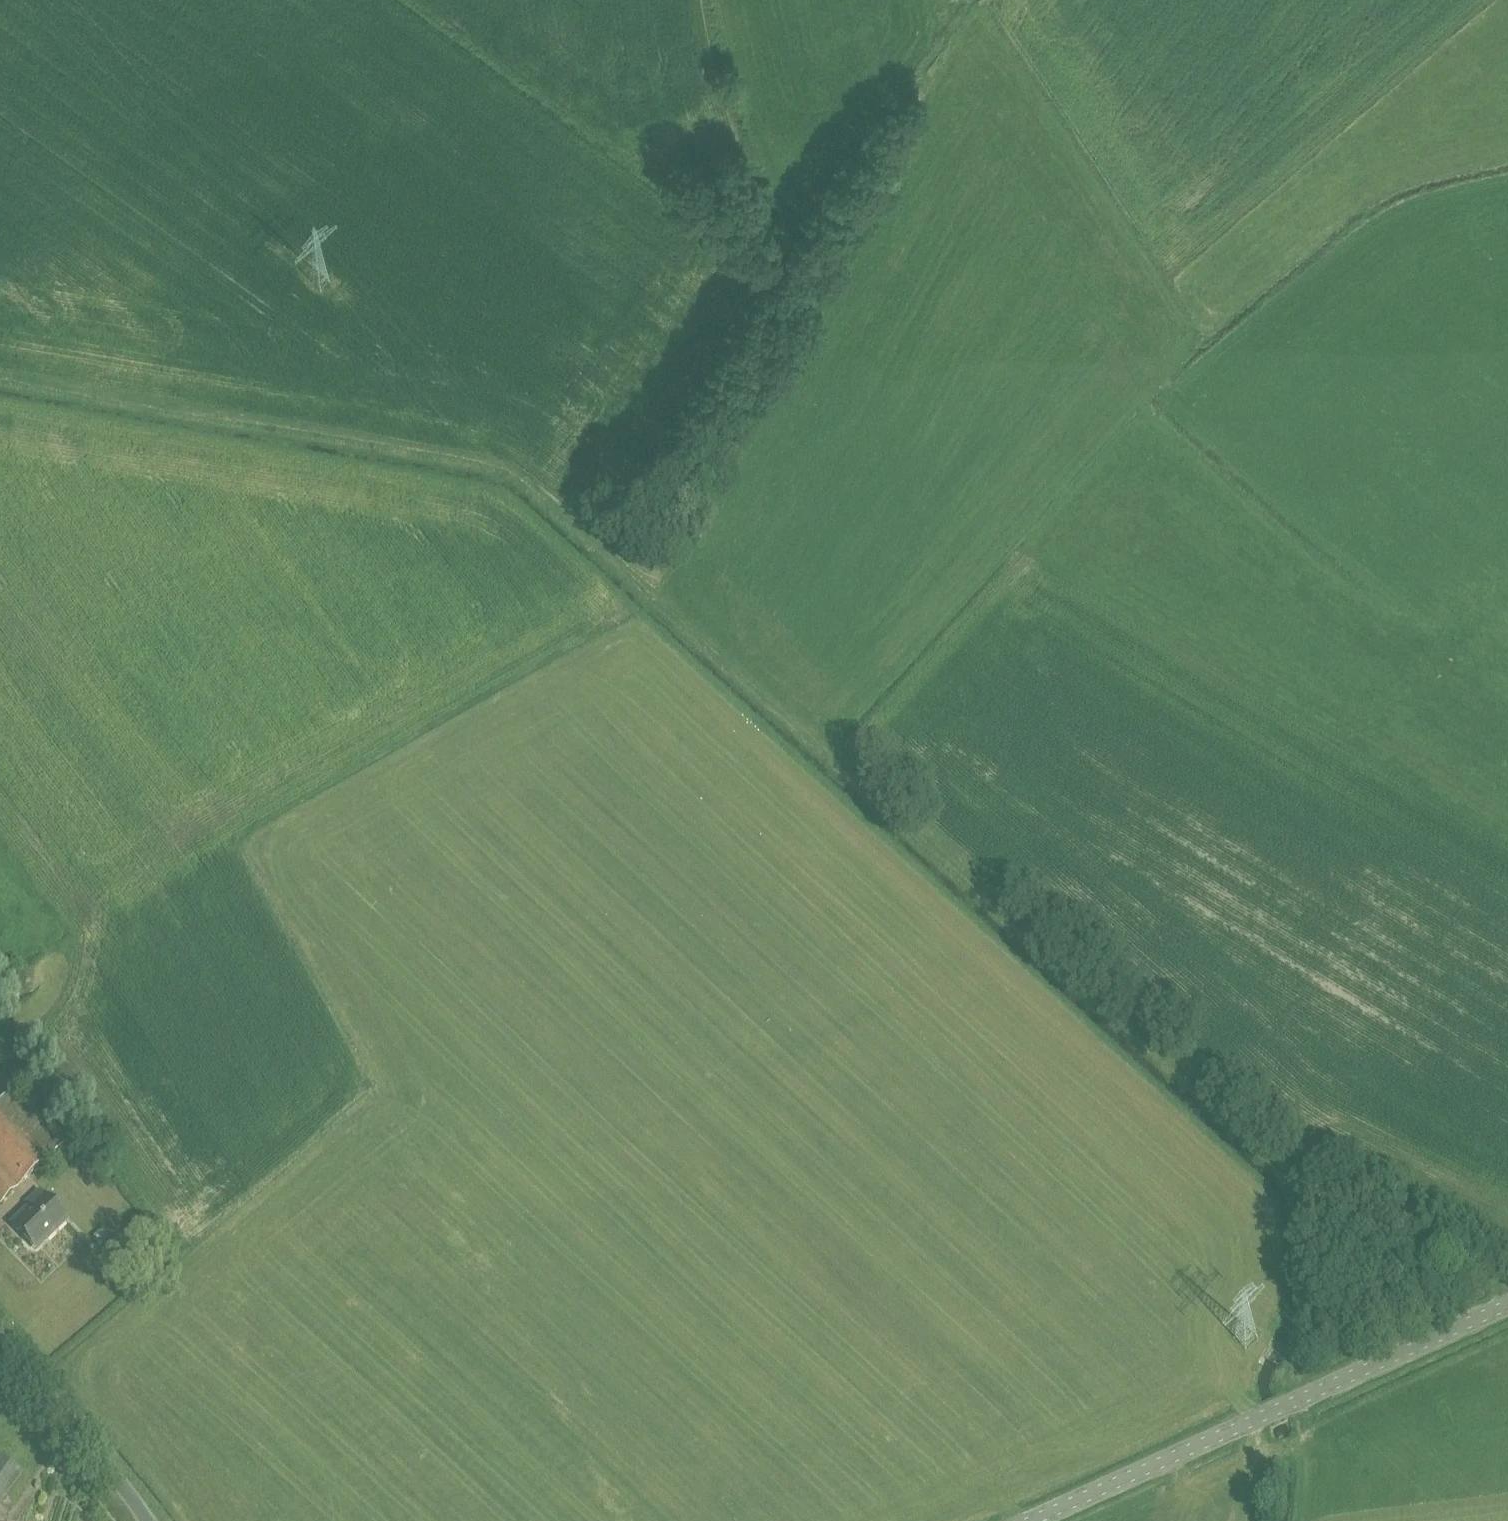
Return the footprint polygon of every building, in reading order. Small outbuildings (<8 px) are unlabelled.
[(17,1187),(64,1142),(13,1089),(0,1101),(0,1203),(17,1187)] [(40,1243),(66,1218),(41,1193),(10,1223),(22,1235),(27,1229),(40,1243)] [(23,1472),(0,1455),(0,1501),(1,1501),(23,1472)]
